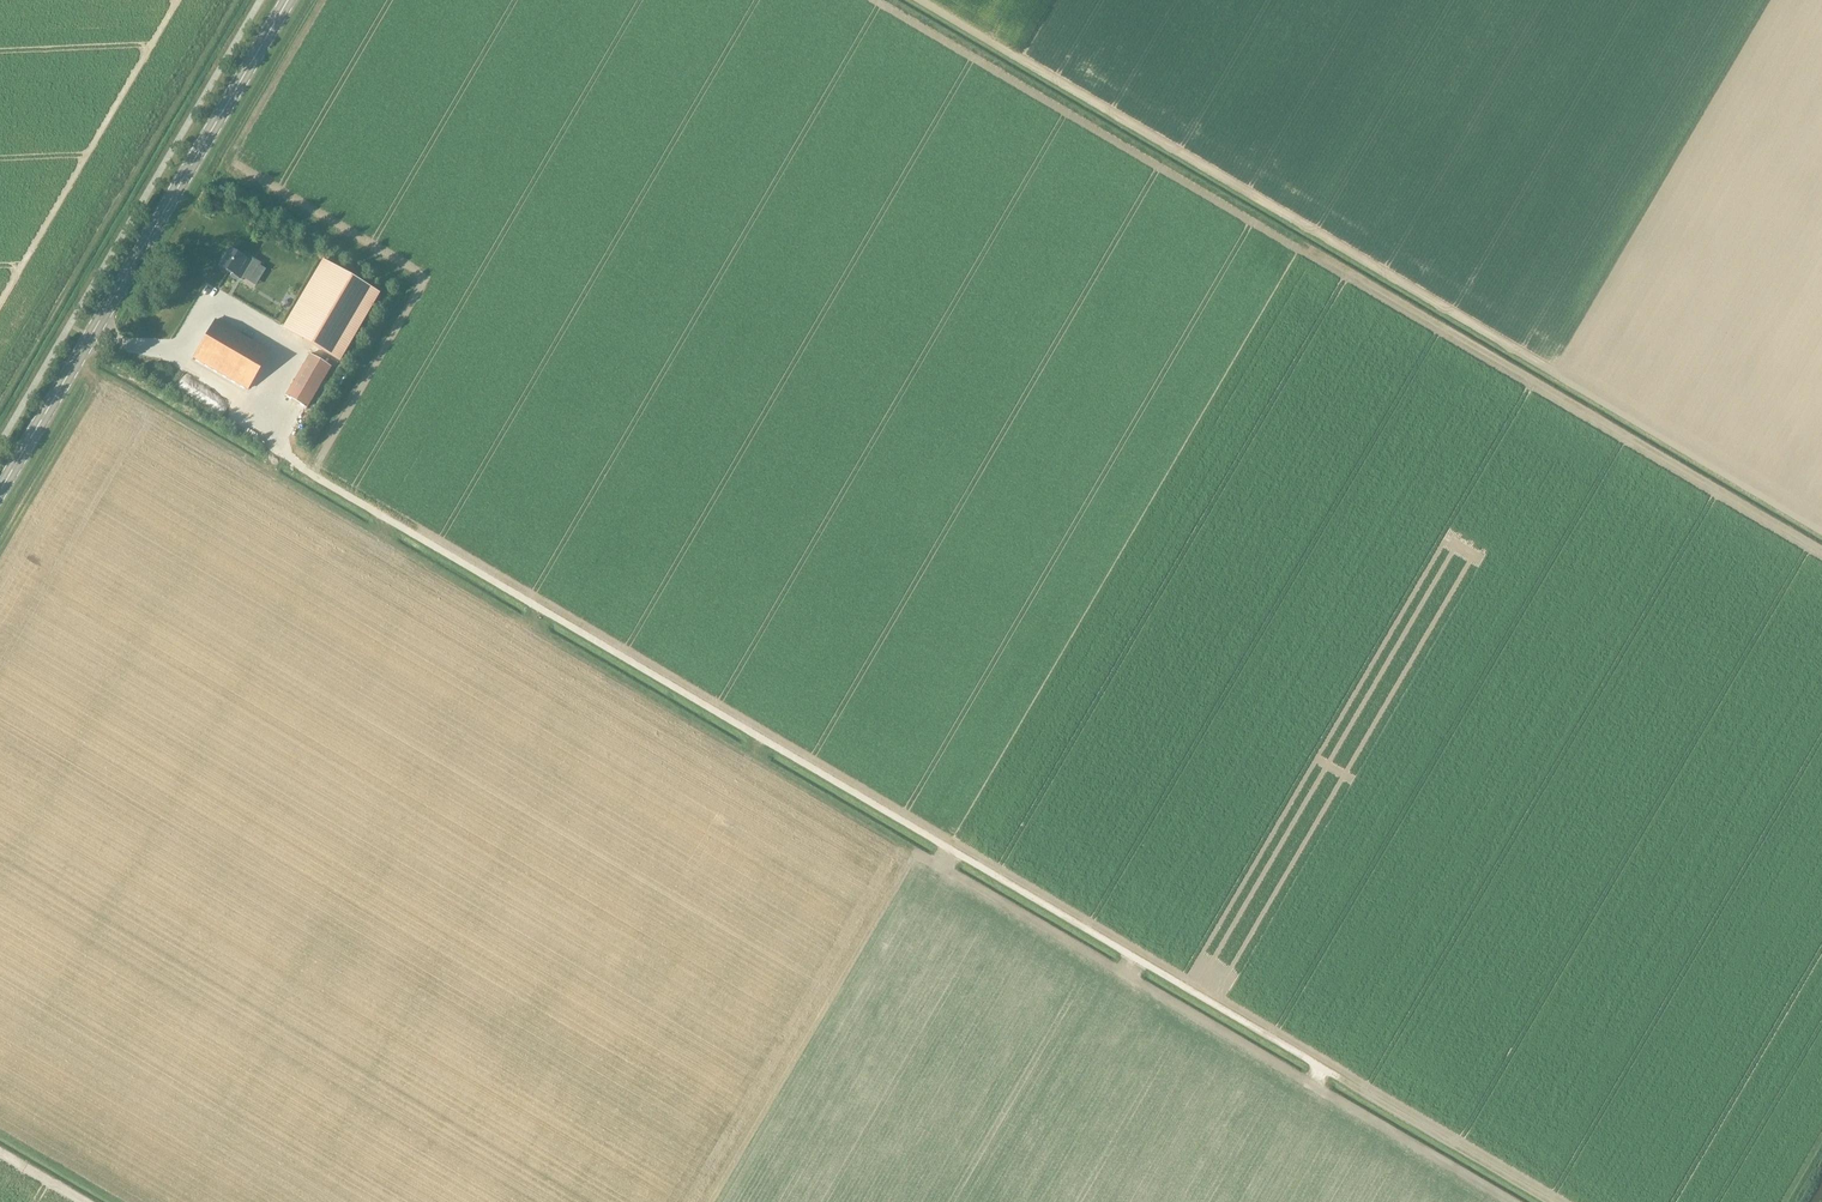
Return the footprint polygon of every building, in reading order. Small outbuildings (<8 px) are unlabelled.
[(229,248),(218,266),(242,280),(247,272),(253,276),(261,263),(246,254),(244,257),(229,248)] [(321,262),(284,327),(340,359),(378,295),(321,262)] [(247,389),(269,352),(215,319),(193,357),(247,389)] [(306,408),(331,366),(309,354),(285,395),(306,408)] [(204,380),(197,392),(212,401),(219,389),(204,380)]
